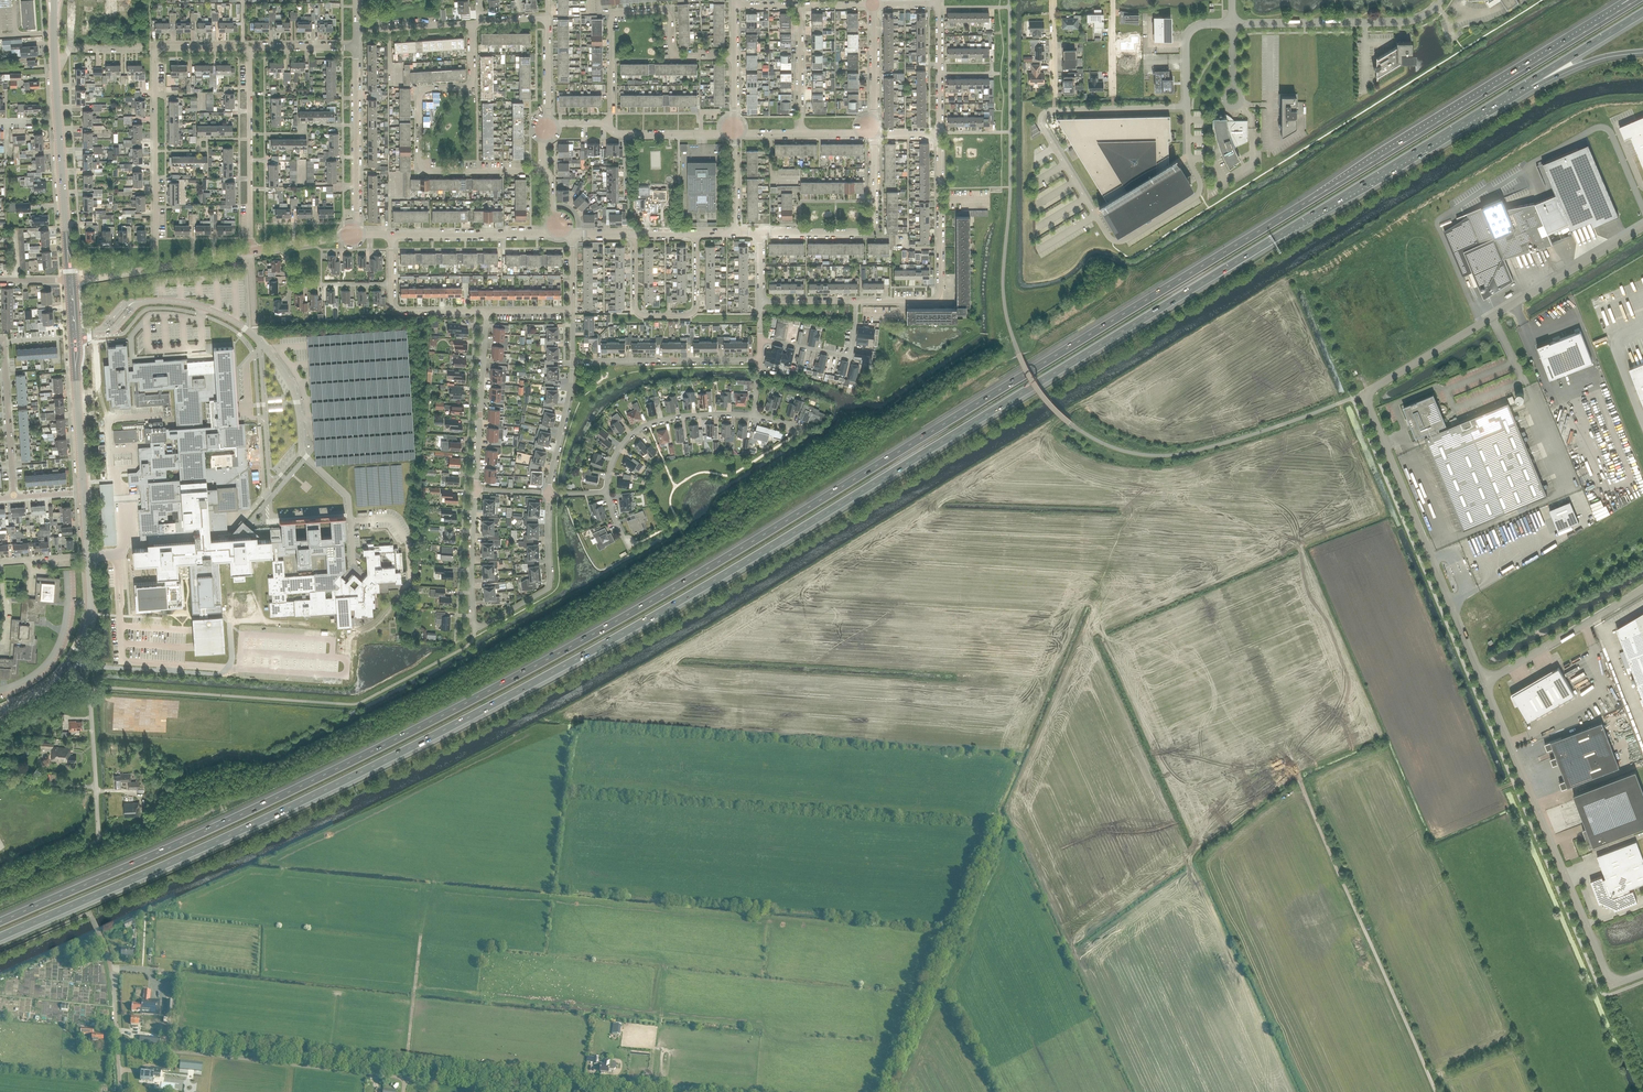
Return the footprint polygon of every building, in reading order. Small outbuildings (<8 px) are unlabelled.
[(36,27),(34,0),(21,0),(23,28),(27,28),(27,29),(28,29),(28,28),(36,27)] [(536,1),(536,0),(526,0),(526,2),(523,2),(523,9),(525,9),(525,12),(538,11),(538,8),(537,8),(536,1)] [(500,11),(500,4),(489,5),(490,11),(488,11),(489,15),(495,14),(495,11),(500,11)] [(469,12),(468,6),(458,7),(458,13),(461,13),(461,16),(470,16),(470,12),(469,12)] [(325,31),(325,19),(319,19),(319,15),(318,15),(318,7),(315,7),(315,12),(315,21),(315,28),(318,28),(318,31),(325,31)] [(1104,21),(1102,21),(1102,19),(1104,19),(1104,14),(1101,14),(1101,9),(1094,9),(1094,14),(1087,14),(1087,20),(1087,21),(1094,21),(1094,32),(1101,32),(1101,38),(1102,38),(1102,27),(1104,27),(1104,21)] [(381,11),(371,12),(372,19),(382,19),(381,11)] [(756,12),(756,13),(747,13),(747,20),(757,20),(757,16),(760,16),(760,12),(756,12)] [(826,16),(826,12),(823,12),(823,13),(812,13),(812,20),(823,20),(823,16),(826,16)] [(912,20),(917,20),(917,19),(926,19),(926,12),(917,12),(917,18),(912,18),(912,20)] [(1131,13),(1126,12),(1126,15),(1123,15),(1123,16),(1120,16),(1120,24),(1121,24),(1121,22),(1139,22),(1139,25),(1139,12),(1139,14),(1131,15),(1131,13)] [(336,25),(336,18),(336,19),(329,19),(329,13),(325,13),(325,19),(325,31),(333,31),(333,25),(336,25)] [(603,19),(597,19),(597,15),(590,15),(590,19),(592,19),(592,26),(603,26),(603,19)] [(1078,28),(1078,19),(1082,19),(1082,15),(1074,15),(1074,19),(1063,19),(1063,23),(1062,23),(1062,27),(1063,27),(1063,28),(1063,29),(1068,29),(1068,28),(1078,28)] [(1168,17),(1156,17),(1156,25),(1158,25),(1158,32),(1156,32),(1156,40),(1168,40),(1168,17)] [(163,32),(162,23),(157,23),(157,20),(152,20),(152,26),(155,26),(155,32),(163,32)] [(757,27),(757,23),(762,23),(762,20),(757,20),(747,20),(747,31),(760,31),(760,27),(757,27)] [(791,31),(791,20),(781,20),(781,31),(791,31)] [(823,30),(823,20),(812,20),(812,30),(823,30)] [(858,30),(858,20),(848,20),(848,30),(858,30)] [(1033,31),(1033,37),(1041,37),(1041,31),(1044,31),(1044,21),(1030,22),(1030,31),(1033,31)] [(823,41),(823,34),(827,34),(827,30),(823,30),(812,30),(812,41),(823,41)] [(859,41),(858,30),(848,30),(848,41),(859,41)] [(757,41),(757,34),(760,34),(760,31),(747,31),(747,41),(757,41)] [(791,41),(791,31),(781,31),(781,41),(791,41)] [(1131,42),(1121,42),(1121,50),(1134,50),(1134,44),(1139,44),(1139,36),(1131,37),(1131,42)] [(463,37),(457,38),(457,49),(461,48),(461,51),(465,51),(465,48),(464,48),(463,37)] [(11,40),(2,40),(3,50),(12,49),(21,49),(21,47),(22,47),(22,39),(11,40)] [(1039,43),(1040,43),(1040,39),(1030,39),(1030,43),(1032,43),(1032,49),(1035,49),(1035,58),(1044,58),(1044,53),(1045,53),(1045,51),(1044,51),(1044,46),(1040,46),(1039,43)] [(376,47),(376,44),(376,41),(371,41),(371,44),(368,44),(368,51),(376,51),(380,51),(380,47),(376,47)] [(757,51),(757,41),(747,41),(747,51),(757,51)] [(791,51),(791,41),(781,41),(781,51),(791,51)] [(823,51),(823,41),(812,41),(812,51),(823,51)] [(859,51),(859,41),(848,41),(848,47),(845,47),(845,51),(859,51)] [(989,48),(985,48),(985,41),(982,41),(982,43),(981,43),(981,48),(982,48),(982,57),(989,57),(989,48)] [(1377,76),(1405,59),(1405,61),(1408,61),(1412,61),(1412,51),(1412,42),(1403,42),(1403,41),(1403,42),(1401,42),(1401,41),(1400,41),(1399,41),(1398,42),(1397,42),(1396,41),(1396,42),(1396,46),(1396,47),(1377,58),(1377,57),(1376,57),(1376,66),(1374,67),(1373,67),(1375,70),(1375,69),(1376,69),(1376,78),(1377,78),(1377,76)] [(402,52),(401,42),(394,42),(395,53),(399,53),(400,56),(402,56),(402,52)] [(22,47),(21,47),(21,49),(21,56),(27,55),(38,55),(37,46),(27,47),(22,47)] [(898,46),(893,46),(893,47),(885,47),(885,54),(893,54),(893,53),(893,48),(898,48),(898,46)] [(1072,47),(1063,47),(1063,54),(1064,54),(1064,58),(1076,58),(1076,57),(1077,57),(1077,50),(1075,51),(1075,50),(1072,50),(1072,47)] [(757,62),(757,51),(747,51),(747,62),(757,62)] [(791,61),(791,51),(781,51),(781,58),(776,58),(776,61),(781,61),(791,61)] [(825,54),(823,54),(823,53),(825,53),(825,51),(823,51),(812,51),(812,61),(823,61),(823,57),(825,57),(826,56),(826,55),(825,54)] [(859,61),(859,51),(845,51),(845,55),(848,55),(848,61),(859,61)] [(898,53),(893,53),(893,54),(885,54),(885,61),(894,61),(894,60),(893,55),(898,55),(898,53)] [(38,64),(38,62),(37,61),(37,60),(36,60),(36,58),(27,59),(27,58),(20,58),(20,62),(25,61),(27,60),(27,66),(38,65),(38,64)] [(1076,58),(1064,58),(1064,62),(1063,62),(1063,69),(1072,69),(1072,66),(1076,66),(1076,65),(1077,65),(1077,58),(1076,58)] [(894,62),(898,62),(898,60),(894,60),(894,61),(885,61),(885,68),(894,68),(894,62)] [(652,74),(652,63),(642,63),(642,74),(652,74)] [(663,74),(663,63),(652,63),(652,74),(660,74),(660,78),(663,78),(662,74),(663,74)] [(85,73),(85,69),(85,65),(81,65),(81,69),(76,69),(76,76),(89,76),(89,73),(85,73)] [(142,65),(135,65),(135,80),(138,80),(138,74),(145,74),(145,68),(142,68),(142,65)] [(202,77),(202,65),(195,65),(195,74),(192,74),(192,82),(195,82),(195,78),(203,78),(203,77),(202,77)] [(210,73),(210,65),(202,65),(202,77),(203,77),(210,77),(210,83),(213,83),(213,75),(213,73),(210,73)] [(224,78),(224,74),(224,65),(216,65),(217,75),(213,75),(213,83),(213,92),(217,92),(217,78),(224,78)] [(231,65),(224,65),(224,74),(231,74),(231,73),(235,73),(234,68),(231,68),(231,65)] [(1040,73),(1040,65),(1032,65),(1032,73),(1029,73),(1029,83),(1040,82),(1040,85),(1044,85),(1044,82),(1044,73),(1040,73)] [(1173,90),(1173,78),(1169,78),(1169,71),(1165,71),(1165,68),(1164,68),(1164,69),(1162,69),(1162,70),(1162,71),(1160,71),(1155,71),(1155,75),(1156,75),(1156,86),(1163,86),(1163,90),(1173,90)] [(912,79),(917,79),(917,78),(926,77),(926,70),(917,71),(917,76),(912,76),(912,79)] [(822,71),(822,73),(812,73),(812,80),(823,80),(823,76),(827,76),(827,71),(822,71)] [(1075,85),(1075,77),(1083,77),(1083,72),(1068,72),(1068,76),(1063,76),(1063,77),(1064,77),(1064,85),(1063,85),(1075,85)] [(603,81),(603,74),(592,74),(592,78),(588,78),(588,82),(593,82),(593,81),(603,81)] [(1103,90),(1103,82),(1098,82),(1098,74),(1091,74),(1091,82),(1090,82),(1090,91),(1103,90)] [(994,80),(989,80),(989,79),(982,79),(982,87),(981,87),(981,92),(984,92),(984,89),(985,89),(985,87),(988,87),(988,96),(994,96),(994,80)] [(758,91),(758,80),(747,80),(747,91),(758,91)] [(792,90),(792,80),(781,80),(781,90),(792,90)] [(823,90),(823,80),(812,80),(813,90),(823,90)] [(859,90),(859,80),(848,80),(848,84),(845,84),(845,90),(848,90),(859,90)] [(31,88),(40,88),(39,81),(24,82),(25,86),(26,86),(26,90),(31,90),(31,88)] [(381,87),(377,88),(376,84),(368,84),(368,91),(371,91),(371,95),(382,95),(382,90),(381,90),(381,87)] [(1075,94),(1075,85),(1063,85),(1064,85),(1064,94),(1076,94),(1075,94)] [(336,94),(336,87),(327,87),(327,94),(326,94),(326,98),(334,98),(334,94),(336,94)] [(792,101),(792,90),(781,90),(781,101),(792,101)] [(823,101),(823,90),(813,90),(813,101),(823,101)] [(859,100),(859,90),(848,90),(848,98),(844,98),(844,100),(845,100),(859,100)] [(761,97),(761,91),(758,91),(747,91),(747,101),(758,101),(758,97),(761,97)] [(377,104),(377,100),(379,100),(382,100),(382,95),(371,95),(371,100),(368,100),(368,106),(377,106),(379,106),(379,103),(377,104)] [(1296,95),(1281,95),(1281,136),(1296,127),(1296,114),(1298,114),(1298,103),(1296,103),(1296,95)] [(143,97),(142,97),(135,97),(126,97),(126,101),(132,101),(132,108),(145,108),(145,100),(143,100),(143,97)] [(169,101),(169,108),(179,108),(179,101),(179,98),(172,98),(172,101),(169,101)] [(235,107),(235,100),(223,100),(223,103),(225,103),(225,107),(225,111),(232,111),(232,107),(235,107)] [(859,108),(859,100),(845,100),(845,105),(848,105),(848,113),(856,113),(856,108),(859,108)] [(758,114),(758,104),(761,104),(761,101),(758,101),(747,101),(747,108),(751,108),(751,114),(758,114)] [(792,108),(792,101),(781,101),(781,105),(778,105),(778,113),(789,113),(789,108),(792,108)] [(827,107),(823,107),(823,101),(813,101),(813,108),(816,108),(816,114),(827,114),(827,107)] [(36,105),(30,105),(24,105),(24,104),(18,104),(18,112),(25,111),(25,112),(37,111),(41,110),(41,105),(36,105)] [(899,104),(894,104),(894,105),(885,105),(885,112),(894,112),(894,111),(894,106),(899,106),(899,104)] [(410,119),(410,109),(400,109),(400,119),(410,119)] [(898,111),(894,111),(894,112),(885,112),(885,119),(894,119),(894,118),(894,113),(899,113),(899,112),(899,111),(898,111)] [(990,116),(989,116),(984,116),(984,112),(982,112),(982,116),(983,116),(983,125),(990,125),(990,116)] [(1179,166),(1176,168),(1172,162),(1176,160),(1176,159),(1169,163),(1168,140),(1171,140),(1170,115),(1057,118),(1107,201),(1099,206),(1100,206),(1104,203),(1108,210),(1104,212),(1113,226),(1116,224),(1119,228),(1187,187),(1185,182),(1188,180),(1179,166)] [(1228,121),(1227,121),(1227,117),(1219,118),(1219,117),(1213,117),(1213,120),(1213,150),(1213,136),(1216,135),(1218,143),(1220,147),(1221,152),(1223,157),(1228,165),(1229,167),(1234,164),(1233,162),(1240,159),(1238,155),(1236,151),(1234,146),(1235,145),(1235,146),(1248,141),(1248,120),(1228,120),(1228,121)] [(1620,127),(1625,139),(1625,138),(1626,139),(1630,137),(1642,166),(1642,117),(1620,127)] [(899,118),(894,118),(894,119),(885,119),(885,126),(894,126),(894,120),(899,120),(899,118)] [(410,129),(410,119),(400,119),(400,126),(396,126),(396,127),(391,127),(391,129),(396,129),(400,129),(410,129)] [(35,135),(35,139),(31,139),(31,142),(43,141),(43,134),(35,135)] [(279,150),(279,149),(279,139),(272,139),(269,139),(269,144),(269,148),(272,148),(276,148),(276,150),(279,150)] [(44,149),(43,141),(31,142),(31,150),(33,150),(44,149)] [(896,143),(896,141),(891,141),(891,143),(885,143),(885,150),(896,150),(896,143)] [(604,157),(604,150),(600,150),(600,143),(594,144),(594,154),(600,154),(600,157),(604,157)] [(613,154),(613,143),(607,143),(607,150),(604,150),(604,157),(607,157),(607,154),(613,154)] [(623,157),(623,150),(619,150),(619,143),(613,143),(613,154),(619,154),(619,157),(623,157)] [(920,149),(915,149),(915,151),(920,151),(920,150),(929,150),(929,143),(920,143),(920,149)] [(594,154),(594,144),(588,144),(588,150),(585,150),(585,151),(585,157),(588,157),(588,154),(594,154)] [(1458,221),(1444,230),(1464,276),(1473,272),(1484,298),(1513,280),(1504,257),(1552,244),(1552,243),(1548,234),(1569,225),(1571,229),(1572,229),(1590,221),(1591,221),(1593,226),(1619,215),(1589,144),(1578,149),(1578,148),(1543,163),(1556,194),(1535,203),(1515,207),(1508,210),(1503,199),(1458,218),(1458,221)] [(339,154),(339,147),(329,147),(329,151),(324,151),(324,158),(334,158),(334,154),(339,154)] [(569,156),(569,150),(559,150),(559,156),(565,156),(565,159),(572,159),(572,156),(569,156)] [(929,157),(929,150),(920,150),(920,151),(920,156),(915,156),(915,157),(915,158),(920,158),(920,157),(929,157)] [(44,155),(39,156),(36,156),(36,160),(32,160),(32,164),(45,163),(44,155)] [(179,165),(179,156),(172,156),(172,157),(170,157),(170,166),(177,165),(177,169),(180,169),(179,165)] [(929,164),(929,157),(920,157),(920,158),(920,162),(915,162),(915,165),(920,165),(920,164),(929,164)] [(336,161),(335,161),(334,161),(334,158),(324,158),(323,158),(318,158),(309,158),(309,161),(314,161),(314,162),(325,162),(325,168),(327,168),(336,168),(336,161)] [(570,163),(572,163),(581,163),(581,159),(580,159),(572,159),(565,159),(565,163),(559,163),(559,169),(570,169),(570,163)] [(280,164),(279,164),(279,161),(272,161),(272,164),(269,164),(269,171),(278,171),(281,171),(280,164)] [(717,211),(716,162),(707,162),(707,163),(697,163),(697,162),(688,162),(688,175),(688,212),(689,212),(698,211),(698,207),(706,207),(706,211),(716,211),(717,211)] [(233,176),(233,169),(220,169),(220,172),(224,172),(224,176),(223,176),(223,179),(230,179),(230,176),(233,176)] [(576,173),(570,171),(570,169),(559,169),(559,175),(565,175),(565,178),(569,178),(576,178),(576,173)] [(28,176),(25,176),(25,185),(30,184),(30,187),(34,186),(34,190),(35,193),(41,193),(41,192),(47,191),(46,182),(42,182),(42,181),(34,182),(34,176),(28,176)] [(469,189),(469,178),(459,179),(459,189),(463,189),(463,193),(466,193),(466,189),(469,189)] [(480,189),(480,178),(469,178),(469,189),(480,189)] [(185,189),(185,179),(172,179),(172,183),(170,183),(170,204),(179,204),(179,203),(186,203),(186,189),(185,189)] [(230,182),(230,179),(223,179),(223,182),(226,182),(226,186),(222,187),(222,190),(226,190),(235,189),(235,182),(230,182)] [(654,195),(641,195),(641,199),(637,199),(637,208),(641,208),(641,211),(646,210),(646,208),(649,208),(649,212),(658,212),(658,208),(661,208),(661,199),(666,199),(666,188),(662,188),(662,190),(653,190),(654,195)] [(578,206),(588,196),(583,192),(574,202),(578,206)] [(590,203),(589,202),(588,201),(591,197),(588,195),(588,196),(578,206),(582,210),(590,203)] [(312,205),(315,205),(315,198),(312,198),(312,204),(305,204),(305,217),(312,217),(312,205)] [(916,210),(921,210),(920,209),(929,209),(929,202),(920,202),(920,207),(916,207),(916,210)] [(283,217),(283,203),(280,203),(280,209),(276,209),(273,209),(273,213),(276,213),(276,217),(283,217)] [(471,221),(471,210),(463,210),(463,206),(460,206),(460,210),(460,221),(471,221)] [(481,221),(481,206),(481,210),(471,210),(471,221),(481,221)] [(616,214),(616,209),(606,209),(607,215),(607,218),(610,218),(610,224),(616,224),(616,214)] [(626,211),(622,211),(622,214),(616,214),(616,224),(622,224),(622,218),(626,218),(626,211)] [(210,234),(210,227),(214,227),(214,224),(214,214),(210,214),(210,220),(203,220),(203,234),(210,234)] [(49,224),(48,215),(42,216),(42,215),(31,216),(32,226),(42,225),(42,224),(49,224)] [(966,305),(971,305),(970,216),(967,216),(964,216),(961,216),(957,216),(957,308),(907,308),(907,322),(958,322),(958,311),(966,311),(966,305)] [(235,225),(231,225),(227,225),(227,220),(224,220),(224,234),(232,234),(231,230),(235,230),(235,225)] [(95,231),(97,231),(97,225),(85,225),(85,231),(86,231),(87,241),(95,240),(95,231)] [(127,232),(131,232),(131,226),(122,226),(122,230),(119,230),(119,240),(127,240),(127,232)] [(138,231),(138,236),(135,236),(135,240),(146,240),(145,230),(142,230),(142,226),(135,226),(135,231),(138,231)] [(111,233),(114,233),(114,227),(106,227),(106,230),(103,231),(103,240),(111,240),(111,233)] [(890,249),(890,246),(889,243),(882,243),(882,253),(892,253),(892,249),(890,249)] [(584,246),(584,253),(593,253),(593,254),(598,254),(598,252),(593,252),(593,246),(584,246)] [(611,254),(616,254),(616,253),(625,253),(625,246),(616,246),(616,252),(611,252),(611,254)] [(645,246),(645,253),(653,253),(653,254),(658,254),(658,252),(653,252),(653,246),(645,246)] [(673,254),(678,254),(678,253),(686,253),(686,246),(677,246),(678,251),(673,251),(673,254)] [(715,251),(715,246),(706,246),(706,253),(715,253),(715,254),(720,254),(720,251),(715,251)] [(739,253),(748,253),(748,246),(739,246),(739,251),(737,251),(737,247),(733,246),(733,254),(739,254),(739,253)] [(42,252),(42,256),(37,256),(37,260),(39,260),(51,259),(50,252),(42,252)] [(418,264),(418,253),(408,253),(408,268),(408,264),(412,264),(412,268),(415,268),(415,264),(418,264)] [(429,267),(429,264),(429,253),(418,253),(418,264),(426,264),(426,267),(429,267)] [(439,264),(439,253),(429,253),(429,264),(433,264),(433,267),(435,267),(435,264),(439,264)] [(449,264),(449,253),(439,253),(439,264),(446,264),(446,267),(449,267),(449,264)] [(460,264),(460,253),(449,253),(449,264),(453,264),(453,267),(456,267),(456,264),(460,264)] [(470,263),(470,253),(460,253),(460,264),(467,263),(467,267),(470,267),(470,263)] [(481,263),(480,253),(470,253),(470,263),(474,263),(474,267),(477,267),(477,263),(481,263)] [(491,263),(491,253),(480,253),(481,263),(488,263),(488,267),(491,267),(491,263)] [(593,259),(593,254),(593,253),(584,253),(584,260),(593,260),(593,261),(598,261),(598,259),(593,259)] [(366,264),(366,255),(359,256),(359,267),(364,267),(364,271),(369,271),(369,264),(366,264)] [(382,267),(382,255),(374,256),(374,262),(370,262),(371,270),(377,270),(377,267),(382,267)] [(336,263),(336,256),(328,256),(329,267),(332,267),(332,274),(340,274),(340,270),(340,262),(336,263)] [(352,256),(344,256),(344,263),(341,263),(341,271),(345,271),(345,268),(352,267),(352,256)] [(280,262),(280,260),(272,260),(272,268),(268,268),(268,276),(276,276),(276,271),(280,271),(280,265),(281,265),(281,262),(280,262)] [(902,269),(903,269),(903,264),(900,264),(900,269),(895,269),(895,278),(902,278),(902,269)] [(278,292),(278,281),(272,281),(272,278),(266,278),(266,281),(269,281),(270,292),(278,292)] [(776,283),(778,283),(777,278),(776,278),(775,278),(775,283),(769,283),(770,292),(777,292),(776,283)] [(817,283),(818,283),(818,278),(815,278),(815,283),(810,283),(810,292),(817,292),(817,283)] [(52,297),(51,291),(44,291),(44,288),(37,288),(37,292),(38,292),(38,298),(41,298),(52,297)] [(338,307),(338,298),(335,298),(335,291),(326,291),(327,302),(332,302),(332,307),(338,307)] [(354,307),(354,299),(350,299),(350,291),(342,291),(342,302),(347,302),(347,307),(354,307)] [(363,307),(369,307),(369,300),(366,300),(366,291),(358,291),(358,302),(363,302),(363,307)] [(381,297),(381,291),(373,291),(373,303),(380,303),(380,306),(385,306),(385,297),(381,297)] [(304,303),(303,294),(295,294),(295,305),(301,305),(301,310),(307,310),(307,303),(304,303)] [(318,301),(318,294),(311,294),(311,305),(310,305),(310,310),(311,310),(312,310),(313,310),(314,310),(316,310),(322,310),(322,301),(318,301)] [(660,299),(657,299),(653,299),(653,295),(653,294),(645,294),(645,301),(652,301),(652,306),(660,306),(660,299)] [(52,303),(52,297),(41,298),(42,304),(38,304),(38,307),(45,307),(45,304),(52,303)] [(288,311),(288,304),(284,304),(282,304),(282,301),(274,301),(274,312),(281,312),(281,314),(285,314),(285,311),(288,311)] [(625,308),(625,301),(616,301),(616,302),(616,305),(610,305),(609,306),(609,312),(622,312),(622,308),(625,308)] [(45,309),(38,309),(39,313),(39,319),(43,318),(53,318),(53,311),(45,312),(45,309)] [(43,322),(38,322),(39,331),(47,331),(46,324),(54,324),(53,318),(43,318),(43,322)] [(468,336),(468,328),(461,328),(461,327),(456,327),(456,328),(455,327),(455,323),(448,323),(448,332),(456,332),(456,336),(468,336)] [(787,325),(778,323),(775,339),(784,340),(787,325)] [(558,329),(558,327),(554,327),(554,324),(544,324),(544,330),(547,330),(547,334),(559,334),(559,330),(558,329)] [(508,331),(508,329),(509,325),(501,325),(500,328),(494,328),(493,334),(504,334),(505,331),(508,331)] [(798,326),(791,325),(788,341),(795,342),(798,326)] [(874,337),(875,329),(859,327),(858,335),(874,337)] [(595,328),(585,328),(584,328),(584,334),(592,334),(592,337),(598,337),(600,335),(598,334),(595,334),(595,333),(594,333),(594,328),(595,328)] [(307,337),(307,344),(406,338),(406,330),(307,337)] [(809,331),(803,330),(800,344),(806,346),(809,331)] [(818,332),(812,331),(809,345),(815,346),(818,332)] [(1593,362),(1581,331),(1550,343),(1550,341),(1537,346),(1541,354),(1550,379),(1593,362)] [(504,340),(504,334),(493,334),(493,340),(500,340),(499,343),(508,344),(508,341),(504,340)] [(558,340),(558,338),(559,337),(559,334),(547,334),(547,338),(545,338),(545,344),(553,343),(553,340),(558,340)] [(638,342),(638,337),(632,337),(632,334),(629,334),(629,337),(629,344),(632,344),(632,352),(638,352),(638,351),(638,342)] [(607,343),(607,341),(607,340),(601,340),(601,337),(600,335),(598,337),(598,344),(601,344),(601,352),(608,352),(608,351),(607,351),(607,343)] [(1606,335),(1592,341),(1595,347),(1609,341),(1606,335)] [(730,342),(730,341),(730,336),(721,337),(721,343),(724,343),(724,352),(731,352),(731,350),(730,350),(730,342)] [(748,343),(752,343),(752,336),(748,336),(748,341),(748,342),(742,342),(742,350),(742,351),(748,351),(748,343)] [(598,344),(598,337),(592,337),(584,337),(584,343),(593,342),(593,352),(598,352),(598,344)] [(625,344),(629,344),(629,337),(625,337),(625,341),(625,343),(620,343),(619,343),(619,351),(619,352),(626,352),(625,344)] [(656,344),(660,344),(659,337),(656,337),(656,341),(656,342),(650,342),(650,351),(650,352),(656,352),(656,344)] [(669,342),(663,342),(663,341),(663,337),(659,337),(660,344),(663,344),(663,352),(669,352),(669,351),(669,342)] [(687,344),(690,344),(690,337),(687,337),(681,337),(681,341),(681,342),(681,351),(681,352),(687,352),(687,344)] [(699,342),(699,341),(699,339),(694,339),(694,337),(691,337),(690,337),(690,344),(694,344),(694,352),(700,352),(700,351),(700,342),(699,342)] [(718,344),(721,343),(721,337),(717,337),(718,341),(717,341),(717,342),(712,342),(712,351),(711,351),(711,352),(718,352),(718,344)] [(467,352),(467,344),(463,343),(463,340),(454,339),(454,341),(451,340),(450,344),(456,344),(456,351),(467,352)] [(308,347),(309,362),(408,356),(407,340),(308,347)] [(244,525),(243,524),(242,525),(243,525),(239,530),(238,530),(237,532),(227,532),(226,532),(218,525),(217,516),(223,509),(225,509),(250,507),(244,424),(239,424),(239,414),(236,414),(235,405),(238,405),(234,347),(232,347),(214,348),(215,372),(189,374),(189,369),(184,369),(183,360),(188,359),(163,361),(163,358),(155,359),(155,361),(133,363),(134,363),(134,373),(129,373),(127,344),(126,344),(127,346),(108,347),(108,343),(109,364),(105,364),(105,369),(109,369),(111,389),(112,410),(113,410),(112,406),(131,405),(131,407),(129,381),(135,380),(136,394),(134,394),(135,407),(162,405),(163,416),(171,416),(169,393),(161,394),(163,388),(175,387),(177,417),(177,428),(176,429),(165,429),(165,427),(162,427),(162,422),(150,423),(150,428),(145,428),(146,441),(166,439),(166,437),(178,436),(179,453),(164,454),(164,444),(154,445),(154,447),(152,448),(152,447),(139,448),(141,470),(141,472),(129,473),(129,483),(149,482),(150,499),(146,499),(146,509),(139,510),(141,539),(149,539),(149,543),(148,543),(149,546),(149,548),(134,549),(134,550),(135,552),(135,554),(135,564),(157,563),(158,577),(165,577),(166,582),(176,581),(176,576),(178,576),(177,566),(177,561),(189,561),(192,612),(222,610),(219,558),(230,558),(231,563),(231,572),(234,572),(234,577),(244,576),(244,571),(251,571),(251,561),(250,556),(272,555),(272,554),(273,554),(273,552),(272,552),(272,547),(274,547),(275,561),(272,561),(274,577),(268,578),(269,594),(272,594),(272,602),(270,602),(271,616),(296,615),(296,616),(298,615),(309,614),(309,615),(321,614),(321,613),(336,612),(338,627),(352,626),(351,609),(354,609),(355,616),(356,616),(356,617),(361,617),(361,614),(364,614),(364,615),(367,615),(367,616),(372,616),(371,608),(374,608),(374,603),(372,603),(372,600),(373,600),(373,595),(372,595),(372,594),(378,593),(378,583),(393,582),(394,584),(401,584),(400,584),(399,584),(399,579),(404,579),(404,580),(404,573),(401,573),(401,554),(397,554),(397,549),(392,549),(392,546),(373,546),(373,544),(366,544),(367,544),(367,549),(362,549),(362,548),(362,555),(365,555),(366,574),(353,589),(339,576),(345,570),(343,538),(346,538),(344,518),(344,516),(281,520),(281,522),(281,528),(270,529),(271,540),(256,541),(256,536),(251,536),(247,532),(247,533),(246,532),(248,530),(249,529),(248,529),(247,528),(245,527),(243,525),(244,525)] [(507,350),(508,344),(499,343),(499,347),(493,346),(492,352),(503,353),(503,350),(507,350)] [(558,349),(558,347),(553,347),(553,343),(545,344),(545,347),(547,347),(547,353),(559,353),(559,350),(558,349)] [(794,350),(788,349),(785,364),(791,366),(794,350)] [(806,352),(801,351),(798,367),(803,368),(806,352)] [(503,356),(503,353),(492,352),(492,358),(499,359),(498,362),(506,363),(507,359),(505,359),(506,357),(503,356)] [(558,360),(558,358),(559,356),(559,353),(547,353),(547,360),(545,360),(545,363),(553,363),(553,360),(558,360)] [(817,354),(812,353),(809,369),(814,370),(817,354)] [(466,367),(466,359),(459,358),(459,355),(452,354),(452,358),(455,358),(454,366),(466,367)] [(828,357),(822,355),(820,364),(816,363),(815,370),(818,371),(825,373),(828,357)] [(837,359),(830,358),(826,373),(834,375),(837,359)] [(309,365),(310,381),(409,375),(408,359),(309,365)] [(849,363),(843,361),(840,375),(846,376),(849,363)] [(558,368),(558,366),(554,366),(553,363),(545,363),(545,367),(541,367),(541,373),(547,373),(559,373),(559,370),(558,368)] [(1629,368),(1642,403),(1642,363),(1629,368)] [(506,375),(506,369),(506,366),(498,365),(498,369),(491,368),(491,374),(506,375)] [(859,367),(852,365),(849,380),(856,381),(859,367)] [(465,382),(465,374),(459,374),(459,370),(448,370),(448,378),(454,378),(454,381),(457,381),(457,383),(461,383),(461,382),(465,382)] [(558,379),(558,377),(559,376),(559,373),(547,373),(547,376),(545,376),(545,383),(554,383),(554,379),(558,379)] [(1448,385),(1468,377),(1467,373),(1446,381),(1448,385)] [(505,385),(505,378),(506,375),(491,374),(491,381),(497,381),(497,384),(505,385)] [(310,384),(311,399),(410,393),(409,377),(310,384)] [(1454,395),(1458,404),(1480,395),(1478,390),(1476,391),(1475,387),(1471,389),(1469,385),(1471,385),(1470,383),(1467,384),(1468,386),(1454,391),(1455,395),(1454,395)] [(504,394),(505,385),(497,384),(497,387),(490,387),(490,393),(504,394)] [(457,398),(464,398),(464,391),(457,390),(458,387),(449,386),(448,390),(451,390),(450,400),(457,400),(457,398)] [(558,392),(558,390),(554,390),(554,387),(542,386),(542,389),(544,390),(544,392),(547,392),(547,396),(559,397),(559,393),(558,392)] [(711,391),(706,391),(707,393),(699,394),(700,407),(708,406),(708,403),(712,402),(711,391)] [(695,400),(695,392),(687,392),(687,397),(684,397),(685,408),(692,407),(691,400),(695,400)] [(731,392),(725,392),(725,395),(721,395),(721,397),(717,397),(717,404),(721,404),(721,406),(728,406),(728,400),(731,400),(731,392)] [(504,403),(504,397),(504,394),(490,393),(489,399),(496,400),(496,403),(504,403)] [(748,399),(748,393),(735,393),(734,400),(736,400),(736,404),(746,404),(746,399),(748,399)] [(1519,401),(1521,401),(1523,400),(1524,399),(1524,397),(1524,395),(1523,393),(1521,393),(1519,393),(1517,393),(1516,395),(1516,397),(1516,399),(1517,400),(1519,401)] [(1440,430),(1439,427),(1446,424),(1434,394),(1404,407),(1416,436),(1427,432),(1428,435),(1425,437),(1464,530),(1547,495),(1510,405),(1511,404),(1516,402),(1513,395),(1508,397),(1509,402),(1448,427),(1440,430)] [(674,403),(678,402),(676,395),(669,396),(670,400),(663,401),(664,406),(666,405),(667,411),(675,410),(674,403)] [(781,397),(776,396),(774,395),(773,398),(768,397),(765,408),(772,410),(774,403),(779,404),(781,397)] [(311,402),(312,418),(411,412),(410,396),(311,402)] [(557,401),(558,400),(559,397),(547,396),(546,400),(544,399),(543,405),(553,406),(553,403),(557,403),(557,401)] [(657,413),(655,404),(659,404),(658,396),(650,398),(651,402),(646,403),(647,404),(646,405),(646,406),(647,406),(649,415),(657,413)] [(55,398),(55,402),(54,402),(54,403),(49,403),(50,406),(64,405),(63,398),(55,398)] [(799,410),(800,403),(801,400),(795,399),(794,404),(789,403),(786,414),(794,416),(796,409),(799,410)] [(443,410),(444,402),(436,401),(435,409),(443,410)] [(641,410),(637,402),(632,405),(635,410),(627,414),(630,419),(629,419),(632,424),(636,422),(636,421),(641,418),(638,412),(641,410)] [(819,410),(810,406),(804,404),(801,412),(804,413),(802,419),(802,420),(802,419),(808,421),(809,419),(818,423),(818,421),(824,416),(825,414),(819,411),(819,410)] [(64,412),(64,405),(50,406),(50,409),(54,409),(54,412),(46,413),(46,416),(55,416),(55,413),(64,412)] [(463,414),(463,406),(447,405),(447,408),(451,409),(451,413),(458,414),(458,415),(462,415),(462,414),(463,414)] [(503,413),(504,407),(496,406),(495,410),(489,409),(488,415),(499,416),(500,412),(503,413)] [(555,416),(555,414),(552,413),(553,410),(543,407),(542,413),(544,414),(544,418),(555,420),(556,417),(555,416)] [(619,421),(622,419),(618,413),(611,417),(615,422),(611,425),(618,435),(624,430),(620,424),(619,421)] [(313,421),(314,436),(413,430),(412,414),(313,421)] [(499,419),(499,416),(488,415),(488,421),(495,422),(494,425),(503,425),(503,420),(499,419)] [(56,419),(57,423),(50,423),(51,426),(65,425),(65,418),(56,419)] [(554,424),(555,420),(544,418),(542,424),(540,423),(539,427),(547,429),(548,425),(552,426),(553,425),(554,424)] [(462,432),(462,424),(453,423),(454,419),(446,419),(445,426),(451,427),(451,431),(462,432)] [(146,441),(145,428),(149,427),(148,420),(115,422),(115,430),(144,428),(136,429),(137,441),(146,441)] [(730,434),(731,424),(723,423),(722,435),(725,436),(725,441),(734,442),(735,434),(730,434)] [(714,432),(714,424),(707,424),(707,435),(711,435),(711,439),(718,439),(718,432),(714,432)] [(746,437),(747,425),(739,424),(738,436),(746,437)] [(505,426),(503,425),(494,425),(494,428),(488,428),(487,434),(503,435),(504,429),(505,426)] [(698,434),(698,425),(690,425),(691,436),(695,436),(696,442),(703,441),(703,433),(698,434)] [(772,434),(774,435),(773,438),(781,440),(781,438),(782,438),(784,433),(758,426),(756,431),(751,430),(750,442),(756,443),(757,438),(767,440),(769,435),(772,436),(772,434)] [(550,435),(551,433),(546,432),(547,429),(539,427),(538,430),(537,430),(536,435),(539,436),(539,437),(551,440),(551,436),(550,435)] [(683,434),(682,427),(675,428),(677,441),(685,440),(684,434),(683,434)] [(115,443),(137,441),(136,429),(114,431),(115,443)] [(606,438),(609,435),(601,429),(597,435),(599,436),(597,439),(597,441),(599,442),(607,449),(612,443),(606,438)] [(669,441),(666,430),(658,432),(661,443),(664,443),(664,444),(665,444),(666,444),(667,443),(666,442),(669,441)] [(314,439),(315,455),(414,449),(413,433),(314,439)] [(461,450),(461,442),(455,442),(455,435),(444,434),(444,438),(447,438),(447,441),(442,441),(441,448),(461,450)] [(501,445),(502,439),(503,439),(503,435),(487,434),(487,440),(494,440),(493,444),(501,445)] [(550,443),(551,440),(539,437),(538,440),(536,440),(534,446),(543,448),(543,444),(548,446),(548,444),(550,443)] [(657,452),(651,445),(647,448),(641,441),(639,442),(635,446),(639,451),(639,453),(640,453),(641,454),(642,455),(645,452),(647,453),(651,457),(657,452)] [(546,454),(546,452),(542,451),(543,448),(534,446),(533,449),(536,450),(534,456),(546,459),(547,455),(546,454)] [(501,453),(501,447),(493,447),(493,450),(486,450),(486,456),(497,457),(497,453),(501,453)] [(315,457),(315,465),(414,459),(414,451),(315,457)] [(600,459),(602,454),(595,452),(594,457),(593,456),(591,464),(601,468),(604,460),(600,459)] [(500,460),(497,460),(497,457),(486,456),(486,462),(492,462),(492,466),(500,466),(500,460)] [(545,462),(546,459),(534,456),(534,459),(531,458),(529,466),(538,467),(539,464),(543,465),(544,463),(545,462)] [(460,467),(460,459),(453,458),(450,457),(450,458),(446,458),(446,462),(449,462),(449,466),(460,467)] [(643,465),(635,459),(633,462),(627,458),(623,464),(632,471),(634,467),(639,471),(643,465)] [(390,466),(393,506),(404,505),(402,465),(390,466)] [(378,467),(380,506),(392,506),(390,466),(378,467)] [(500,470),(500,466),(492,466),(492,469),(485,469),(485,475),(496,475),(496,469),(500,470)] [(542,473),(542,471),(538,471),(538,467),(529,466),(529,474),(531,474),(531,477),(543,478),(543,474),(542,473)] [(366,468),(368,507),(380,506),(378,467),(366,468)] [(354,468),(356,508),(368,507),(366,468),(354,468)] [(592,469),(585,468),(583,477),(587,477),(587,478),(586,482),(597,484),(599,477),(591,475),(592,469)] [(458,485),(459,477),(449,476),(449,473),(443,473),(442,481),(447,481),(446,484),(458,485)] [(630,480),(631,480),(631,475),(624,474),(623,479),(619,478),(618,487),(629,488),(630,480)] [(498,478),(496,478),(496,475),(485,475),(484,481),(491,481),(491,484),(499,485),(499,482),(498,482),(498,478)] [(542,482),(543,481),(543,478),(531,477),(531,483),(528,483),(528,487),(537,487),(538,484),(541,484),(542,482)] [(457,503),(458,495),(452,494),(452,490),(442,489),(442,497),(445,497),(445,502),(453,503),(457,504),(457,503)] [(631,493),(622,494),(623,500),(620,501),(621,511),(622,511),(625,511),(625,510),(632,510),(631,501),(633,501),(631,493)] [(499,502),(499,496),(492,496),(491,499),(484,499),(483,506),(498,506),(500,506),(500,502),(499,502)] [(540,510),(540,502),(534,502),(534,498),(526,498),(526,504),(529,504),(529,509),(540,510)] [(1570,501),(1549,510),(1558,531),(1579,522),(1570,501)] [(592,514),(596,513),(598,519),(606,516),(602,506),(598,507),(596,502),(589,504),(592,514)] [(40,521),(38,505),(31,506),(32,514),(36,514),(37,522),(40,521)] [(497,516),(498,506),(483,506),(483,513),(491,513),(491,516),(497,516)] [(19,523),(18,507),(11,508),(12,516),(16,515),(17,523),(19,523)] [(57,512),(57,515),(60,515),(63,515),(73,514),(72,511),(71,511),(71,507),(63,507),(63,511),(57,512)] [(449,513),(449,509),(442,508),(442,509),(442,513),(445,513),(444,521),(456,522),(457,514),(449,513)] [(539,517),(540,510),(529,509),(528,513),(525,513),(524,519),(533,520),(533,516),(539,517)] [(628,522),(630,527),(632,528),(633,533),(636,532),(637,532),(637,531),(644,529),(641,522),(645,521),(644,517),(646,517),(643,510),(634,513),(636,518),(629,520),(628,522)] [(63,515),(60,515),(61,518),(63,518),(64,522),(72,521),(71,517),(73,517),(73,514),(63,515)] [(499,521),(499,518),(490,517),(490,521),(483,520),(482,527),(494,528),(494,523),(498,523),(498,521),(499,521)] [(538,530),(539,523),(533,523),(533,520),(524,519),(524,526),(527,526),(527,530),(538,530)] [(62,525),(57,525),(56,525),(56,529),(58,529),(58,530),(62,530),(62,533),(72,533),(72,527),(62,527),(62,525)] [(497,535),(498,532),(494,532),(494,528),(482,527),(482,534),(490,534),(490,538),(499,538),(499,535),(497,535)] [(598,531),(598,530),(592,533),(594,537),(595,537),(598,542),(597,543),(597,545),(598,546),(598,547),(599,548),(600,550),(601,549),(606,547),(605,546),(615,541),(611,532),(608,534),(605,528),(605,527),(598,531)] [(453,533),(453,528),(446,528),(445,534),(444,534),(444,542),(455,542),(455,535),(453,534),(453,533)] [(538,538),(538,530),(527,530),(527,535),(524,535),(524,541),(532,541),(532,538),(538,538)] [(58,536),(54,537),(55,544),(58,544),(67,543),(67,548),(74,548),(73,539),(67,539),(67,538),(65,538),(65,536),(58,536)] [(501,539),(497,539),(490,539),(490,542),(482,542),(482,549),(493,549),(493,545),(501,545),(501,539)] [(23,541),(21,541),(22,551),(29,551),(28,542),(23,543),(23,541)] [(539,552),(538,544),(532,545),(532,541),(524,541),(519,541),(519,546),(524,546),(524,548),(528,548),(528,552),(539,552)] [(3,542),(1,542),(1,553),(9,552),(8,544),(3,544),(3,542)] [(452,560),(453,551),(451,551),(451,547),(442,547),(441,559),(444,563),(448,559),(452,560)] [(493,554),(493,549),(482,549),(482,556),(490,556),(490,559),(497,559),(497,553),(493,554)] [(539,559),(539,552),(528,552),(528,558),(525,558),(525,563),(533,563),(533,559),(539,559)] [(498,571),(497,561),(490,561),(490,564),(482,565),(482,572),(494,571),(498,571)] [(540,573),(539,565),(533,566),(533,563),(525,563),(521,563),(522,570),(529,569),(529,574),(540,573)] [(444,571),(444,567),(436,566),(435,573),(442,573),(441,579),(453,579),(453,571),(444,571)] [(145,567),(143,569),(151,577),(154,574),(145,567)] [(498,581),(498,575),(494,575),(494,571),(482,572),(483,578),(491,578),(491,581),(498,581)] [(541,580),(540,573),(529,574),(530,579),(526,579),(527,586),(535,585),(535,581),(541,580)] [(37,577),(36,599),(45,599),(45,601),(45,600),(55,601),(55,598),(58,599),(60,581),(55,580),(56,578),(37,577)] [(495,588),(506,587),(506,581),(491,583),(491,586),(483,587),(484,594),(495,592),(495,588)] [(445,589),(436,588),(436,589),(430,589),(430,596),(440,597),(440,604),(451,605),(452,597),(445,597),(445,589)] [(500,603),(500,596),(496,597),(495,592),(484,594),(485,601),(492,600),(493,604),(500,603)] [(44,613),(45,601),(45,599),(36,599),(23,598),(22,612),(38,613),(44,613)] [(160,618),(160,610),(133,609),(133,602),(129,602),(129,610),(134,611),(133,617),(160,618)] [(35,621),(37,621),(38,613),(22,612),(21,620),(12,619),(11,642),(26,643),(26,647),(15,646),(14,659),(19,659),(19,660),(27,661),(27,662),(36,663),(37,652),(36,652),(36,642),(37,642),(37,639),(34,638),(35,621)] [(445,612),(437,612),(436,623),(441,623),(441,629),(450,630),(450,617),(445,617),(445,612)] [(1618,629),(1621,638),(1620,638),(1642,699),(1642,613),(1618,629)] [(1626,668),(1631,666),(1625,650),(1620,652),(1626,668)] [(18,678),(19,660),(19,659),(14,659),(5,658),(4,677),(18,678)] [(1574,694),(1559,667),(1516,692),(1515,693),(1514,693),(1513,692),(1512,693),(1511,693),(1511,694),(1511,695),(1515,705),(1518,703),(1528,721),(1574,694)] [(1574,687),(1586,682),(1583,676),(1571,681),(1574,687)] [(83,730),(82,722),(76,722),(76,721),(69,721),(69,731),(76,731),(76,730),(83,730)] [(1620,768),(1603,722),(1545,744),(1548,750),(1553,748),(1557,756),(1551,759),(1553,765),(1559,763),(1565,780),(1560,782),(1562,789),(1620,768)] [(76,761),(76,756),(70,756),(71,748),(53,747),(53,742),(39,740),(39,747),(52,748),(51,761),(74,762),(74,761),(76,761)] [(1642,826),(1642,790),(1636,770),(1573,794),(1589,834),(1586,835),(1590,846),(1642,826)] [(120,776),(114,776),(115,781),(115,788),(121,787),(121,782),(128,782),(129,789),(140,789),(139,781),(131,782),(131,773),(120,774),(120,776)] [(124,817),(140,817),(140,806),(139,806),(139,802),(124,803),(124,817)] [(1636,841),(1597,856),(1606,878),(1603,879),(1602,876),(1591,881),(1599,903),(1603,902),(1604,904),(1603,905),(1605,905),(1607,905),(1609,906),(1610,907),(1611,909),(1611,907),(1613,907),(1615,910),(1637,902),(1633,890),(1630,891),(1629,889),(1642,883),(1642,858),(1636,841)] [(136,925),(133,919),(123,924),(126,929),(132,926),(134,929),(137,927),(136,924),(136,925)] [(132,957),(133,949),(122,949),(121,957),(132,957)] [(159,1016),(160,1001),(149,1001),(150,991),(144,991),(143,1000),(141,1000),(141,1005),(132,1004),(132,1012),(141,1013),(141,1015),(159,1016)] [(173,1016),(174,1002),(166,1001),(165,1016),(173,1016)] [(142,1024),(142,1022),(143,1019),(131,1019),(131,1026),(138,1026),(138,1024),(142,1024),(142,1027),(145,1027),(145,1024),(142,1024)] [(620,1035),(621,1025),(614,1024),(612,1034),(620,1035)] [(156,1030),(153,1030),(139,1028),(138,1033),(151,1035),(151,1038),(155,1038),(156,1030)] [(103,1044),(103,1035),(93,1035),(93,1030),(81,1030),(81,1034),(83,1035),(88,1035),(89,1035),(89,1038),(89,1046),(92,1046),(92,1043),(99,1043),(99,1044),(103,1044)] [(160,1040),(141,1037),(140,1043),(159,1046),(160,1040)] [(594,1064),(594,1065),(601,1066),(601,1072),(601,1073),(601,1074),(605,1075),(605,1073),(609,1074),(609,1070),(610,1069),(614,1070),(616,1069),(616,1065),(615,1063),(613,1063),(606,1061),(605,1064),(598,1063),(599,1058),(594,1057),(594,1058),(594,1064)] [(180,1062),(180,1069),(202,1072),(203,1065),(180,1062)] [(160,1075),(162,1075),(163,1075),(163,1071),(160,1071),(161,1070),(151,1069),(150,1075),(142,1074),(141,1081),(150,1082),(150,1079),(154,1079),(155,1074),(160,1075)]
